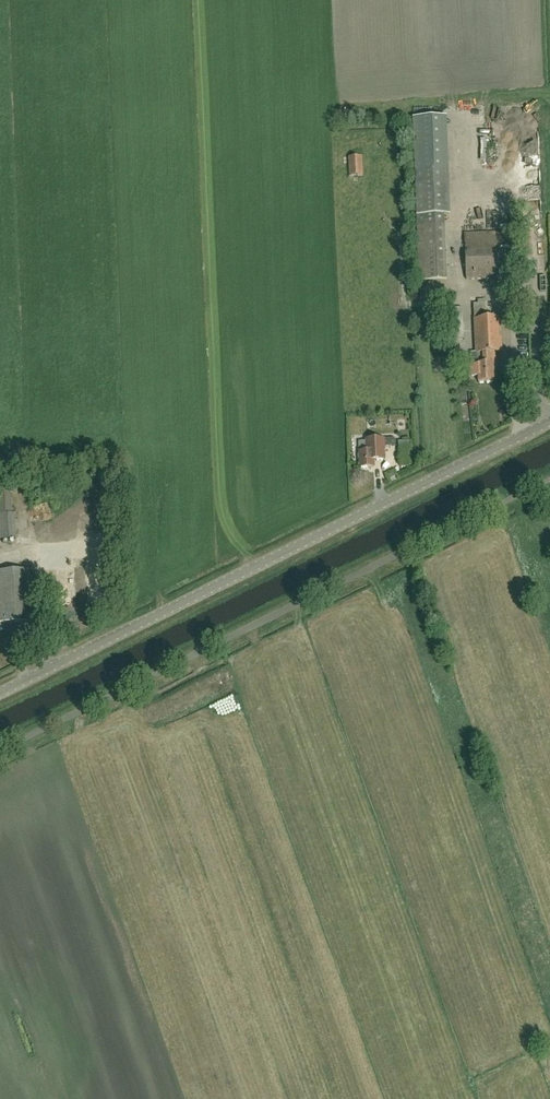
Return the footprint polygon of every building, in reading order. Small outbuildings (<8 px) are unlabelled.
[(451,114),(416,116),(420,189),(441,188),(440,169),(454,168),(451,114)] [(349,177),(362,176),(361,157),(348,158),(349,177)] [(547,207),(548,197),(540,197),(540,206),(547,207)] [(467,280),(513,278),(511,232),(466,233),(467,280)] [(445,270),(419,271),(419,282),(446,281),(445,270)] [(486,304),(474,304),(476,353),(473,353),(474,366),(471,366),(471,377),(478,377),(478,383),(494,382),(493,360),(496,359),(495,353),(502,353),(501,338),(499,338),(498,330),(501,330),(500,318),(486,318),(486,304)] [(451,322),(452,340),(464,339),(463,322),(451,322)] [(367,451),(360,452),(360,468),(362,468),(363,469),(366,469),(367,468),(374,467),(374,457),(382,457),(382,447),(395,446),(395,439),(365,440),(365,441),(358,442),(358,449),(367,449),(367,451)] [(404,467),(416,467),(416,452),(404,452),(404,467)] [(35,622),(33,570),(0,572),(0,623),(35,622)] [(138,605),(147,603),(145,596),(136,599),(138,605)]
